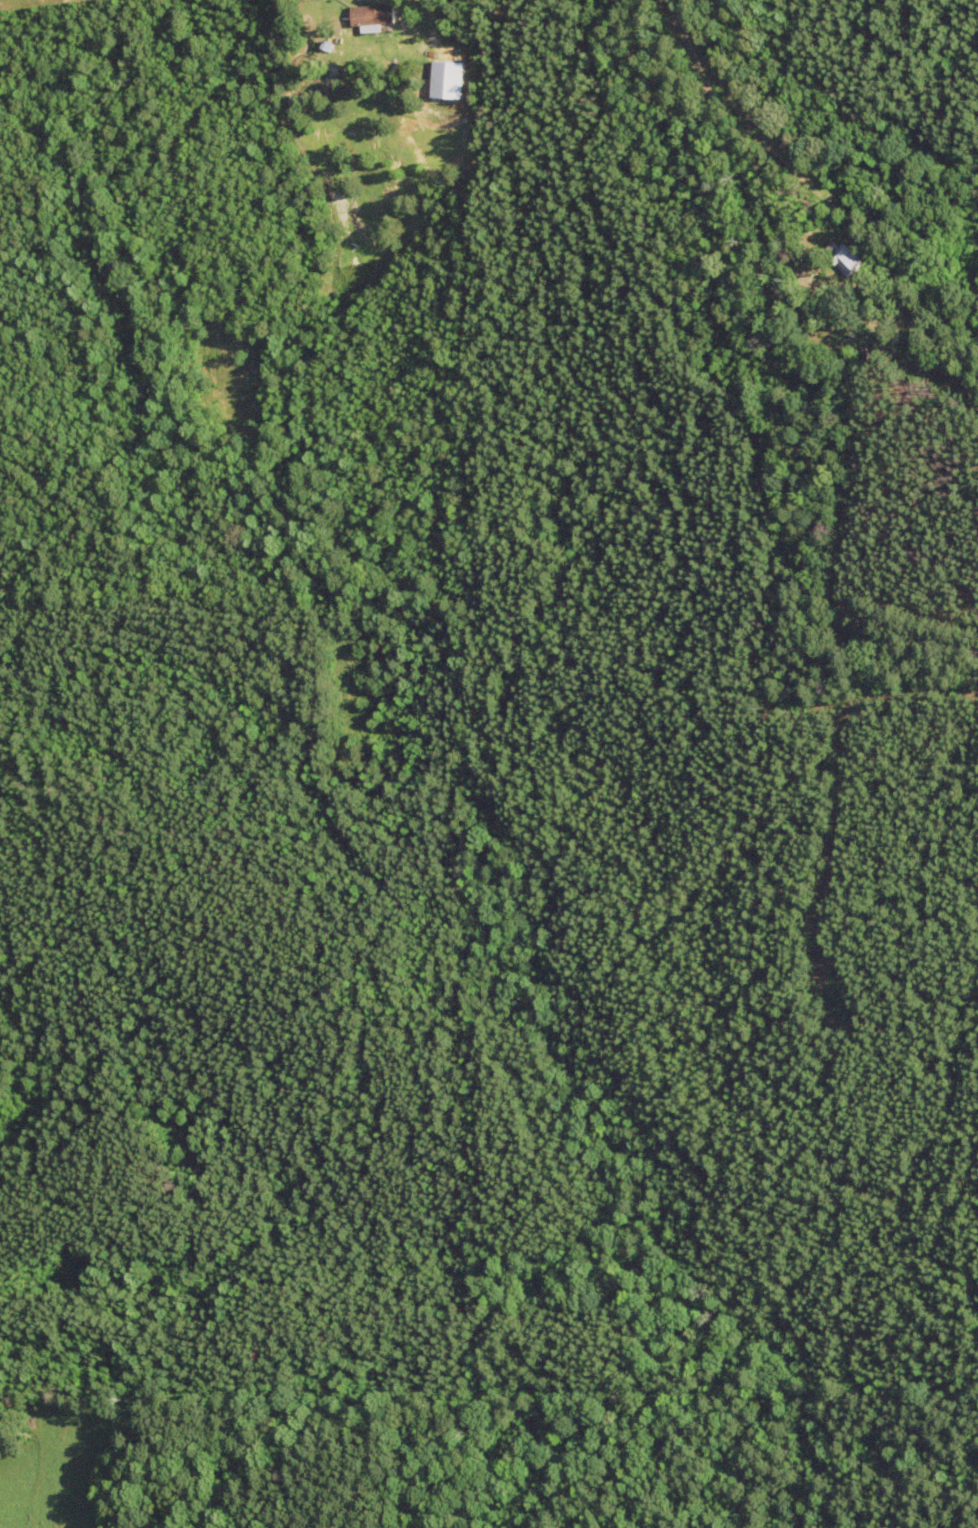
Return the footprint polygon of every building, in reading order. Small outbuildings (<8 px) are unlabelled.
[(353,5),(353,24),(395,23),(394,4),(353,5)] [(848,276),(862,262),(843,243),(829,257),(848,276)]
